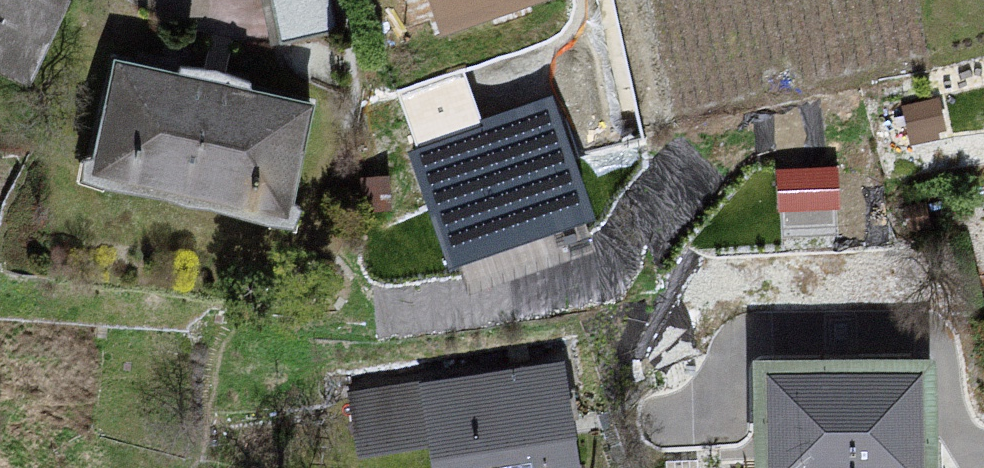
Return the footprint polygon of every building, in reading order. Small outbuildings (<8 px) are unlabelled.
[(49,85),(90,0),(0,0),(0,62),(49,85)] [(425,18),(515,0),(421,0),(425,18)] [(328,91),(106,55),(86,173),(309,209),(328,91)] [(549,103),(415,154),(443,229),(578,179),(549,103)] [(842,202),(840,160),(780,162),(782,204),(842,202)] [(753,369),(764,467),(953,467),(944,371),(753,369)] [(433,467),(585,467),(569,372),(348,403),(356,467),(410,467),(432,465),(433,467)]
